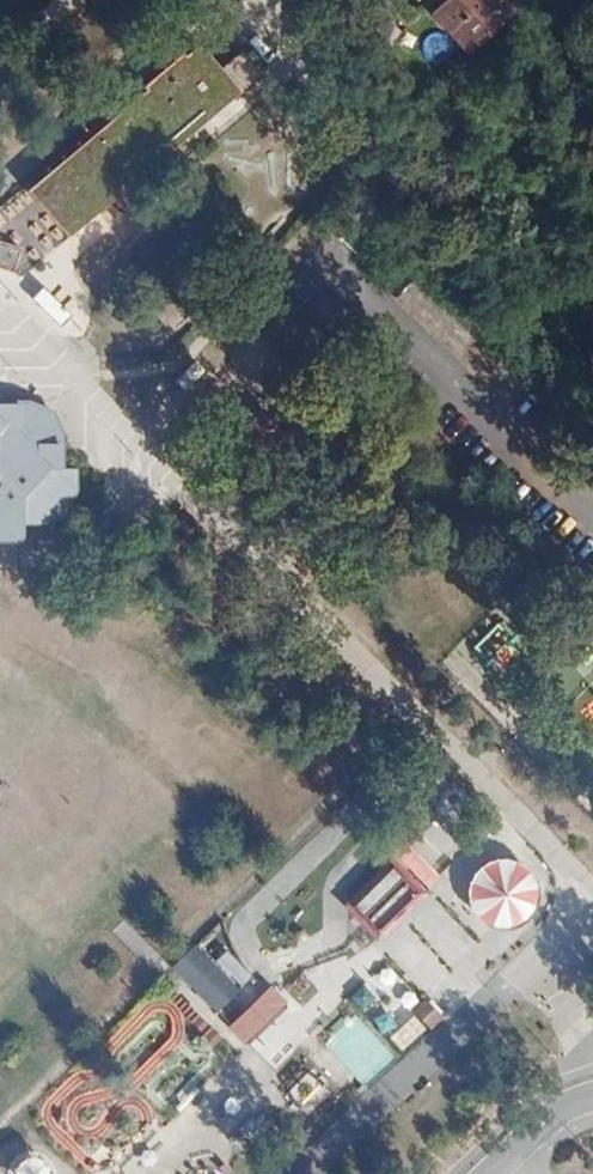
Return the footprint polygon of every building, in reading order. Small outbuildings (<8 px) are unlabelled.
[(447,0),(436,0),(432,4),(438,11),(434,14),(469,52),(513,12),(506,4),(502,0),(450,0),(448,1),(447,0)] [(240,92),(200,44),(185,56),(182,53),(143,86),(151,96),(141,104),(137,100),(104,127),(107,132),(37,192),(71,235),(240,92)] [(12,272),(20,249),(0,243),(0,268),(12,272)] [(60,346),(76,330),(56,310),(40,325),(60,346)] [(140,423),(153,410),(145,402),(132,414),(140,423)] [(23,538),(23,520),(41,520),(65,511),(72,489),(73,468),(61,469),(60,437),(52,414),(50,413),(27,404),(0,405),(0,538),(23,538)] [(500,862),(488,864),(478,869),(470,877),(465,887),(464,899),(466,909),(471,919),(480,926),(490,931),(501,932),(512,929),(521,923),(529,915),(533,904),(533,892),(529,881),(522,871),(512,865),(500,862)] [(388,868),(352,904),(381,933),(417,897),(388,868)] [(214,1017),(237,995),(191,948),(168,970),(214,1017)] [(275,995),(267,987),(224,1027),(242,1045),(284,1005),(275,995)] [(422,999),(410,1010),(427,1028),(439,1016),(422,999)] [(282,1076),(326,1117),(344,1099),(299,1057),(282,1076)]
